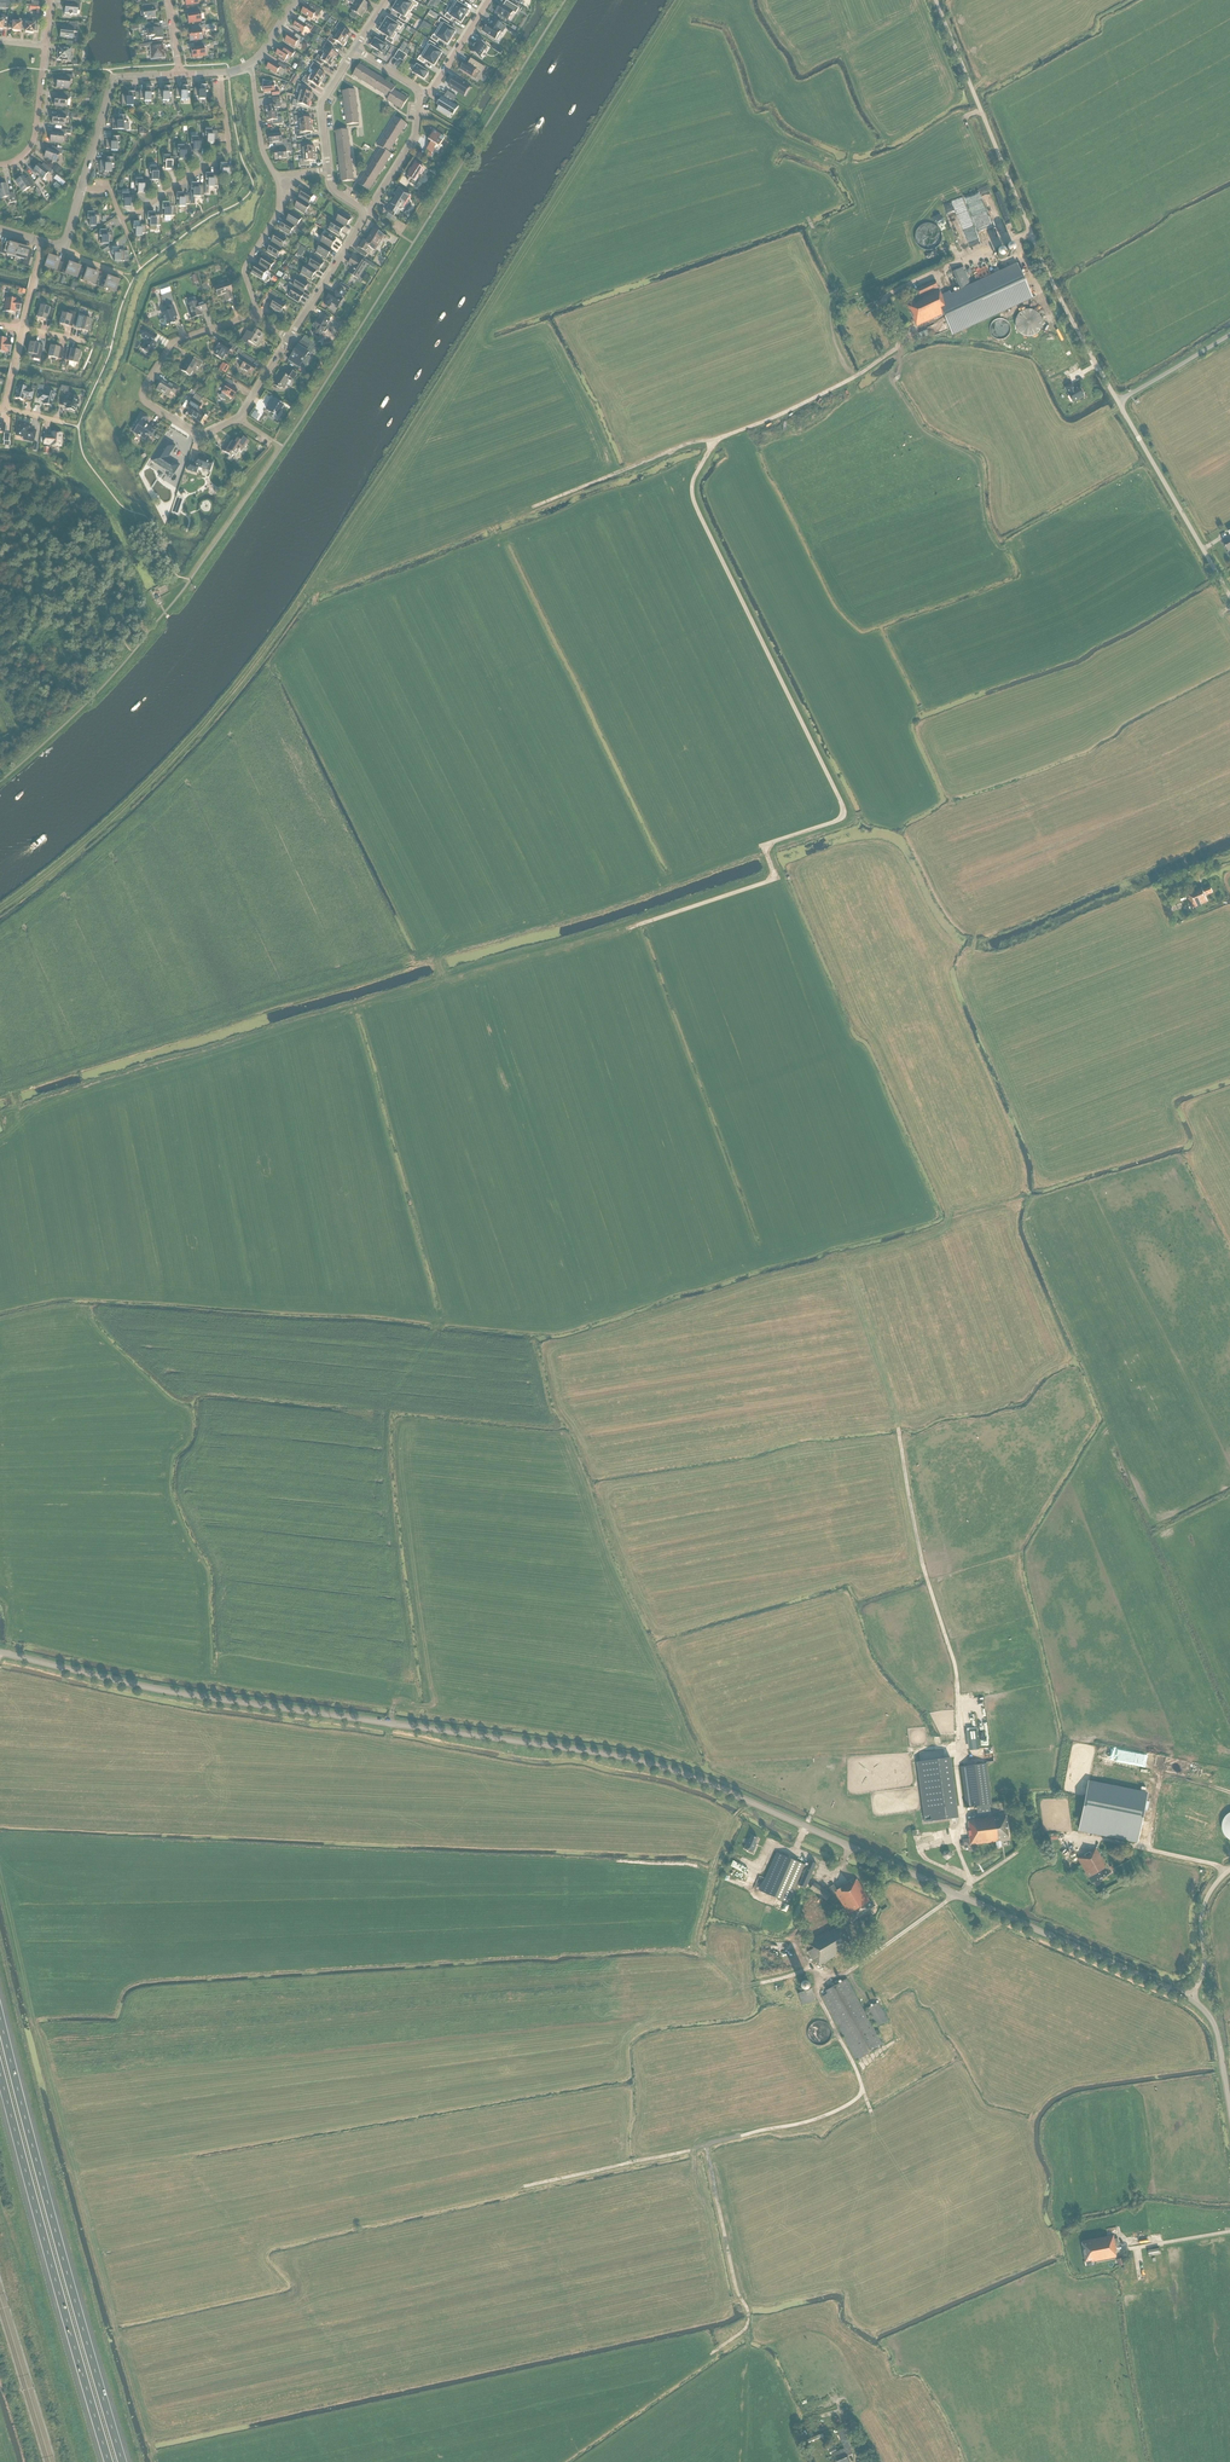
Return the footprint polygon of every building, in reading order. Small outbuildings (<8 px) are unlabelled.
[(63,5),(65,5),(64,14),(68,14),(70,16),(72,14),(77,15),(77,11),(79,12),(80,2),(64,0),(63,5)] [(346,0),(355,6),(352,11),(362,17),(369,5),(362,1),(362,0),(347,0),(346,0)] [(396,4),(410,13),(414,7),(416,8),(418,4),(412,0),(410,0),(409,3),(404,0),(398,0),(396,4)] [(451,8),(465,17),(469,11),(461,5),(463,2),(459,0),(455,0),(454,2),(455,2),(451,8)] [(497,10),(495,13),(507,20),(513,12),(515,14),(519,8),(507,1),(504,6),(501,4),(499,7),(497,10)] [(156,18),(155,11),(158,11),(157,3),(141,6),(142,9),(140,12),(140,16),(143,16),(143,20),(156,18)] [(396,4),(392,10),(401,15),(399,19),(405,23),(407,19),(405,18),(409,12),(410,13),(396,4)] [(312,10),(305,6),(301,13),(312,19),(314,15),(318,17),(321,12),(314,7),(312,10)] [(188,23),(201,22),(200,13),(202,13),(201,8),(190,9),(190,14),(187,15),(188,23)] [(446,14),(444,17),(450,21),(452,18),(461,23),(465,17),(451,8),(447,14),(446,14)] [(23,30),(24,20),(18,19),(18,18),(13,16),(13,18),(9,17),(8,29),(12,30),(12,31),(20,32),(20,30),(23,30)] [(441,24),(437,29),(452,38),(456,32),(447,27),(449,23),(440,18),(438,22),(441,24)] [(24,20),(23,30),(25,31),(25,33),(33,34),(33,32),(37,32),(38,21),(35,20),(35,19),(29,19),(30,20),(24,20)] [(387,19),(383,25),(397,34),(395,32),(397,29),(400,31),(403,25),(397,21),(395,24),(387,19)] [(304,24),(297,20),(293,27),(303,33),(306,27),(311,30),(314,26),(306,21),(304,24)] [(488,24),(483,32),(495,40),(500,32),(502,33),(505,28),(501,25),(502,24),(495,20),(492,26),(488,24)] [(336,34),(347,41),(351,35),(343,30),(345,27),(339,22),(335,28),(339,30),(336,34)] [(160,32),(159,24),(141,26),(142,32),(147,32),(148,37),(152,37),(152,40),(163,38),(162,32),(160,32)] [(77,33),(78,26),(77,26),(69,25),(69,28),(61,28),(60,37),(72,38),(73,32),(77,33)] [(383,25),(379,32),(387,37),(385,40),(391,44),(394,40),(393,40),(397,34),(383,25)] [(190,41),(202,39),(201,31),(203,30),(203,26),(191,28),(192,32),(188,32),(190,41)] [(433,35),(431,39),(437,43),(439,39),(447,45),(452,38),(437,29),(434,35),(433,35)] [(296,38),(289,34),(285,41),(294,47),(297,43),(299,44),(301,42),(302,43),(304,39),(298,35),(296,38)] [(343,46),(347,41),(336,34),(334,37),(331,35),(327,41),(334,45),(336,42),(343,46)] [(375,40),(371,47),(382,54),(383,53),(385,50),(386,48),(375,40)] [(478,40),(470,52),(479,57),(487,46),(478,40)] [(428,45),(424,51),(438,60),(442,54),(433,48),(435,45),(429,41),(427,45),(428,45)] [(192,58),(203,56),(205,56),(204,47),(206,47),(205,42),(193,44),(194,48),(191,49),(192,58)] [(324,54),(334,61),(338,55),(330,50),(332,47),(326,43),(322,48),(326,51),(324,54)] [(164,54),(163,52),(163,49),(162,45),(150,46),(151,55),(150,55),(151,60),(156,59),(156,58),(161,58),(165,58),(164,54)] [(69,60),(70,48),(58,47),(58,55),(57,55),(57,60),(61,60),(69,60)] [(286,47),(284,50),(280,48),(276,55),(280,57),(279,59),(284,62),(285,60),(285,61),(288,57),(291,59),(295,53),(286,47)] [(398,50),(393,58),(397,61),(403,53),(398,50)] [(419,57),(417,60),(423,64),(425,61),(434,66),(438,60),(424,51),(420,57),(419,57)] [(403,53),(397,61),(398,61),(399,59),(403,62),(407,55),(403,53)] [(331,67),(334,61),(324,54),(321,57),(318,55),(315,61),(321,65),(323,62),(331,67)] [(465,61),(459,69),(472,77),(476,70),(481,73),(485,67),(471,58),(468,63),(465,61)] [(277,66),(271,61),(266,68),(276,74),(280,68),(284,70),(287,67),(279,63),(277,66)] [(311,74),(322,81),(325,75),(318,70),(320,67),(313,63),(310,69),(313,71),(311,74)] [(360,79),(367,69),(359,65),(353,75),(354,76),(360,79)] [(416,67),(412,73),(424,80),(428,74),(416,67)] [(374,74),(367,69),(360,79),(367,84),(374,74)] [(72,80),(73,76),(61,74),(60,79),(57,78),(56,87),(69,89),(70,80),(72,80)] [(318,87),(322,81),(311,74),(309,78),(305,76),(302,81),(308,85),(310,82),(318,87)] [(367,84),(374,88),(381,78),(374,74),(367,84)] [(449,87),(461,94),(467,85),(454,77),(449,87)] [(388,83),(381,78),(374,88),(382,93),(388,83)] [(270,84),(270,82),(263,80),(264,85),(263,85),(264,93),(272,92),(272,96),(280,95),(279,91),(275,91),(274,84),(270,84)] [(393,90),(395,87),(388,83),(382,93),(389,97),(393,90)] [(299,97),(311,100),(313,94),(304,91),(306,86),(298,84),(296,92),(300,93),(299,97)] [(207,93),(207,86),(201,86),(201,89),(194,89),(194,97),(199,97),(199,99),(205,99),(205,93),(207,93)] [(189,93),(189,87),(183,87),(183,90),(176,90),(176,98),(181,98),(181,100),(187,100),(187,98),(187,97),(187,93),(188,93),(189,93)] [(153,95),(153,88),(146,88),(146,91),(140,91),(139,91),(139,99),(144,99),(144,102),(151,101),(151,95),(153,95)] [(171,94),(171,88),(165,88),(165,91),(158,91),(158,90),(158,99),(162,99),(162,101),(169,101),(169,94),(171,94)] [(344,100),(356,98),(355,90),(343,91),(344,100)] [(394,105),(400,95),(393,90),(389,97),(387,100),(394,105)] [(448,90),(445,94),(452,99),(454,100),(456,97),(448,91),(448,90)] [(70,99),(70,94),(59,93),(58,97),(55,97),(54,106),(67,107),(68,99),(70,99)] [(135,94),(135,93),(128,93),(128,96),(122,96),(121,96),(121,104),(126,104),(126,106),(133,106),(133,99),(138,99),(138,94),(135,94)] [(400,95),(394,105),(401,109),(408,99),(400,95)] [(437,109),(436,110),(447,116),(449,112),(450,113),(451,113),(452,114),(456,106),(458,107),(442,96),(442,97),(443,97),(441,101),(440,101),(439,104),(438,105),(440,106),(437,110),(437,109)] [(309,107),(311,100),(299,97),(297,101),(294,100),(292,106),(299,108),(300,105),(309,107)] [(345,108),(357,107),(356,98),(344,100),(345,108)] [(266,114),(277,113),(276,108),(281,107),(280,104),(276,105),(276,106),(266,107),(266,114)] [(346,116),(358,115),(357,107),(345,108),(346,116)] [(68,117),(68,112),(57,111),(56,116),(53,115),(52,124),(64,126),(65,117),(68,117)] [(277,113),(266,114),(267,121),(273,121),(274,125),(283,124),(282,117),(278,118),(277,113)] [(299,127),(312,125),(311,118),(303,119),(303,115),(295,116),(295,123),(299,122),(299,127)] [(347,125),(359,124),(358,115),(346,116),(347,125)] [(112,128),(112,130),(117,130),(123,130),(129,130),(129,123),(126,123),(126,117),(119,117),(119,119),(112,119),(112,128)] [(396,117),(392,125),(402,131),(406,124),(396,117)] [(312,125),(299,127),(300,131),(296,131),(297,138),(305,137),(305,133),(312,132),(312,125)] [(392,125),(387,132),(397,138),(402,131),(392,125)] [(66,130),(54,129),(54,134),(51,133),(50,142),(62,144),(63,135),(66,135),(66,134),(66,130)] [(211,131),(211,130),(205,130),(205,137),(207,137),(207,143),(207,144),(214,144),(214,138),(217,138),(217,139),(218,139),(218,131),(211,131)] [(336,131),(337,140),(349,139),(348,130),(336,131)] [(438,152),(441,146),(440,146),(445,138),(434,131),(428,140),(431,142),(427,149),(433,153),(435,150),(438,152)] [(397,138),(387,132),(383,139),(393,145),(397,138)] [(281,146),(288,146),(287,143),(287,139),(282,140),(281,134),(269,135),(270,144),(277,143),(277,147),(281,146)] [(119,144),(119,138),(113,138),(113,141),(106,141),(106,140),(106,149),(111,149),(111,151),(117,151),(117,144),(119,144)] [(198,139),(198,138),(191,138),(191,144),(193,144),(193,151),(200,151),(200,146),(203,146),(204,146),(204,139),(198,139)] [(350,147),(349,139),(337,140),(338,148),(350,147)] [(388,153),(388,152),(393,145),(383,139),(378,146),(381,148),(388,153)] [(303,155),(315,154),(314,147),(307,148),(306,144),(298,145),(299,151),(302,151),(303,155)] [(288,146),(281,146),(281,150),(274,151),(275,159),(287,158),(286,152),(290,152),(289,145),(288,146)] [(63,150),(52,146),(50,150),(47,149),(44,158),(56,162),(59,154),(61,155),(63,150)] [(184,147),(184,146),(177,146),(177,153),(179,153),(179,160),(186,160),(186,154),(189,154),(189,155),(190,155),(190,147),(188,147),(184,147)] [(338,148),(338,157),(351,155),(350,147),(338,148)] [(381,148),(377,155),(387,162),(391,154),(388,152),(388,153),(381,148)] [(315,154),(303,155),(303,159),(300,160),(300,166),(301,166),(306,166),(309,165),(308,162),(316,161),(315,154)] [(338,157),(339,165),(352,164),(351,155),(338,157)] [(382,169),(387,162),(377,155),(372,162),(382,169)] [(176,157),(173,157),(170,157),(170,156),(163,156),(163,163),(163,168),(164,168),(165,168),(165,170),(172,170),(172,164),(176,164),(176,165),(176,157)] [(113,165),(113,159),(107,159),(107,162),(100,162),(100,170),(105,170),(105,172),(111,172),(111,165),(113,165)] [(368,170),(378,176),(382,169),(372,162),(368,170)] [(49,168),(43,164),(41,167),(38,165),(33,172),(43,180),(48,173),(50,174),(52,171),(51,169),(49,168)] [(149,168),(149,174),(151,174),(152,181),(158,181),(158,176),(162,175),(162,176),(162,168),(156,168),(156,167),(156,164),(150,164),(150,167),(149,168)] [(227,167),(227,164),(220,164),(220,171),(222,171),(222,178),(229,178),(229,175),(232,175),(232,167),(227,167)] [(352,172),(352,164),(339,165),(340,173),(352,172)] [(424,170),(415,164),(413,167),(414,167),(412,169),(411,169),(410,169),(409,170),(409,171),(409,172),(410,173),(407,177),(410,178),(407,182),(415,187),(417,184),(420,179),(422,180),(423,179),(424,178),(424,177),(423,175),(422,174),(424,170)] [(368,170),(363,177),(373,183),(378,176),(368,170)] [(340,173),(341,182),(353,181),(352,172),(340,173)] [(212,177),(212,174),(205,174),(206,181),(205,181),(205,187),(208,187),(214,187),(214,185),(218,185),(218,177),(212,177)] [(25,180),(23,177),(15,182),(22,193),(30,188),(31,190),(35,187),(28,177),(25,180)] [(369,191),(373,183),(363,177),(359,184),(369,191)] [(65,183),(59,178),(56,181),(62,186),(65,183)] [(142,181),(142,180),(135,180),(136,186),(138,186),(138,193),(144,193),(144,188),(148,188),(148,181),(147,181),(145,181),(142,181)] [(4,183),(0,185),(0,199),(7,197),(8,204),(16,202),(14,193),(9,194),(6,184),(5,184),(4,183)] [(198,187),(198,184),(191,184),(191,190),(193,190),(193,197),(200,197),(200,195),(203,195),(203,187),(198,187)] [(982,195),(982,200),(987,211),(988,211),(994,209),(993,205),(993,204),(990,196),(989,193),(988,191),(988,187),(983,187),(979,189),(982,195)] [(390,203),(385,211),(394,216),(398,209),(401,211),(402,211),(404,211),(409,203),(407,201),(411,195),(399,188),(394,195),(396,197),(391,204),(390,203)] [(298,198),(310,205),(308,204),(314,195),(304,189),(298,198)] [(128,195),(128,194),(122,194),(122,201),(124,201),(124,207),(130,207),(130,202),(134,202),(134,195),(128,195)] [(183,197),(183,194),(177,194),(177,206),(179,206),(179,207),(185,207),(185,205),(189,205),(189,196),(189,197),(183,197)] [(961,197),(944,203),(952,226),(971,220),(970,215),(971,214),(966,201),(963,202),(961,197)] [(304,215),(310,205),(298,198),(300,199),(294,208),(304,215)] [(169,206),(169,203),(162,203),(162,210),(164,210),(164,215),(164,217),(171,217),(171,214),(175,214),(175,206),(174,206),(169,206)] [(285,220),(296,227),(302,218),(292,212),(286,221),(285,220)] [(334,221),(345,228),(351,218),(341,212),(336,221),(334,220),(334,221)] [(94,216),(94,213),(87,213),(87,220),(89,220),(89,226),(96,226),(96,224),(100,224),(100,216),(99,216),(94,216)] [(148,213),(148,220),(150,220),(150,226),(150,230),(156,230),(156,226),(160,226),(160,224),(160,216),(154,216),(154,213),(148,213)] [(984,217),(987,226),(989,226),(990,231),(993,230),(989,216),(984,217)] [(296,227),(285,220),(279,229),(289,236),(294,227),(296,227)] [(345,228),(334,221),(328,230),(338,236),(344,227),(345,228)] [(140,226),(140,223),(133,223),(133,229),(135,229),(135,236),(142,236),(142,234),(146,234),(146,233),(146,231),(146,226),(145,226),(140,226)] [(929,251),(933,250),(936,248),(939,245),(940,242),(941,239),(941,235),(940,232),(938,229),(936,226),(932,224),(928,224),(925,224),(921,226),(918,228),(916,231),(915,235),(914,239),(916,243),(918,246),(921,249),(925,250),(929,251)] [(375,251),(384,236),(373,230),(366,242),(364,240),(359,247),(362,249),(359,253),(366,257),(368,253),(367,252),(370,247),(375,251)] [(106,234),(106,231),(99,231),(100,237),(102,237),(102,244),(108,244),(108,246),(112,244),(112,234),(106,234)] [(271,242),(282,250),(282,249),(281,248),(287,239),(277,233),(271,242)] [(320,243),(332,250),(330,249),(336,239),(326,233),(320,243)] [(277,259),(282,250),(271,242),(272,243),(267,253),(277,259)] [(3,243),(0,252),(0,253),(5,255),(6,252),(15,255),(17,247),(13,245),(13,244),(10,243),(9,244),(6,243),(6,244),(3,243)] [(326,259),(332,250),(320,243),(322,244),(316,253),(326,259)] [(22,248),(17,247),(15,255),(24,258),(22,264),(28,266),(32,252),(28,251),(29,250),(26,249),(26,248),(23,247),(22,248)] [(118,252),(118,249),(112,249),(112,255),(114,255),(114,262),(121,262),(121,260),(124,260),(124,251),(124,252),(118,252)] [(257,264),(269,272),(274,262),(264,256),(259,265),(257,264)] [(307,265),(318,272),(324,263),(314,256),(308,266),(307,265)] [(53,259),(48,257),(45,265),(55,268),(54,271),(59,273),(63,263),(59,262),(60,261),(57,260),(57,259),(54,257),(53,259)] [(358,260),(353,257),(348,264),(353,267),(349,274),(358,279),(367,265),(358,259),(358,260)] [(363,258),(362,260),(368,263),(367,264),(370,266),(372,263),(363,258)] [(65,264),(61,273),(67,275),(68,273),(77,276),(80,268),(75,266),(75,265),(72,264),(72,265),(69,264),(68,265),(65,264)] [(269,272),(257,264),(251,274),(261,280),(267,271),(269,272)] [(318,272),(307,265),(301,274),(311,280),(316,271),(318,272)] [(952,335),(1032,298),(1017,265),(951,296),(949,292),(941,295),(935,281),(916,290),(920,299),(906,305),(916,327),(943,314),(952,335)] [(952,273),(959,288),(969,284),(962,268),(952,273)] [(85,275),(84,279),(93,282),(92,284),(98,286),(101,277),(98,276),(98,275),(95,274),(96,272),(92,271),(92,272),(87,271),(85,275)] [(100,287),(106,289),(106,287),(116,290),(119,282),(113,280),(114,279),(111,278),(110,279),(107,278),(107,279),(103,278),(100,287)] [(293,287),(303,293),(309,284),(299,278),(293,287)] [(233,299),(230,292),(232,292),(229,283),(214,288),(217,297),(223,295),(226,301),(233,299)] [(161,295),(170,292),(168,284),(159,287),(161,295)] [(303,293),(293,287),(288,284),(286,288),(291,293),(289,297),(299,303),(304,294),(303,293)] [(341,298),(345,292),(338,288),(334,294),(331,292),(326,299),(327,299),(324,304),(329,307),(332,302),(338,306),(343,299),(341,298)] [(280,314),(286,305),(276,298),(279,295),(272,291),(268,298),(274,302),(270,308),(280,314)] [(20,310),(21,298),(21,302),(16,301),(16,300),(7,298),(5,312),(1,311),(14,313),(15,310),(20,310)] [(206,309),(203,302),(197,304),(197,302),(188,305),(189,308),(188,308),(191,318),(201,315),(200,311),(206,309)] [(161,324),(160,325),(160,327),(166,325),(170,324),(171,325),(175,323),(173,318),(177,317),(173,305),(166,307),(168,311),(162,313),(164,320),(160,321),(161,324)] [(50,321),(54,309),(41,306),(39,311),(38,311),(36,317),(37,317),(37,318),(43,319),(44,319),(50,321)] [(1044,316),(1021,309),(1014,331),(1037,338),(1044,316)] [(72,327),(76,313),(70,311),(69,315),(62,313),(59,324),(65,326),(65,325),(72,327)] [(313,333),(319,337),(322,332),(322,333),(323,332),(325,333),(329,328),(326,326),(327,326),(330,320),(323,316),(320,321),(317,320),(313,326),(316,328),(313,333)] [(89,332),(91,326),(90,325),(91,320),(78,317),(75,328),(82,330),(88,332),(89,332)] [(140,337),(147,341),(142,349),(149,353),(156,344),(152,342),(156,336),(150,332),(150,331),(146,328),(140,337)] [(252,334),(247,331),(241,341),(246,344),(248,341),(256,346),(263,335),(255,330),(252,334)] [(11,343),(6,343),(6,339),(0,338),(0,352),(5,353),(5,351),(10,351),(10,355),(11,343)] [(294,352),(289,360),(299,367),(302,369),(309,358),(306,356),(308,353),(311,355),(317,345),(312,342),(310,346),(302,341),(301,340),(300,340),(301,341),(295,350),(296,350),(295,353),(294,352)] [(217,349),(214,354),(222,359),(225,354),(226,355),(230,350),(233,352),(236,346),(230,342),(228,345),(221,341),(216,348),(217,349)] [(36,344),(30,343),(28,343),(27,349),(29,349),(28,353),(34,355),(33,359),(39,360),(40,360),(43,346),(36,344)] [(61,360),(64,349),(57,348),(51,346),(48,357),(61,360)] [(73,350),(67,349),(64,361),(77,363),(78,358),(80,358),(81,352),(80,352),(80,351),(74,350),(73,350)] [(241,349),(235,358),(239,360),(243,353),(244,352),(241,349)] [(251,358),(243,353),(239,360),(243,363),(240,368),(251,375),(256,367),(249,362),(251,358)] [(203,363),(196,358),(194,362),(188,359),(181,370),(189,375),(196,365),(200,367),(203,363)] [(292,383),(297,374),(291,370),(287,376),(282,373),(278,379),(277,379),(273,384),(281,389),(281,388),(284,389),(287,385),(286,385),(289,381),(292,383)] [(231,399),(237,390),(231,386),(233,382),(226,378),(222,385),(225,387),(221,393),(222,393),(218,396),(225,400),(226,395),(231,399)] [(178,388),(168,382),(166,385),(161,382),(156,389),(168,396),(171,392),(174,394),(178,388)] [(1075,391),(1072,384),(1065,388),(1068,395),(1072,403),(1084,396),(1079,388),(1075,391)] [(32,399),(34,392),(26,390),(27,388),(18,386),(15,398),(24,400),(25,398),(32,399)] [(55,394),(46,392),(46,394),(40,392),(39,393),(38,392),(36,399),(38,399),(38,400),(44,401),(43,404),(52,406),(55,394)] [(200,423),(203,418),(205,415),(198,411),(202,404),(200,403),(202,399),(195,394),(187,407),(191,409),(189,413),(190,414),(189,415),(200,423)] [(78,399),(78,398),(69,396),(68,399),(61,397),(59,405),(66,407),(66,409),(75,411),(76,405),(77,405),(78,405),(79,401),(79,400),(78,399)] [(284,406),(273,399),(272,401),(271,400),(269,403),(270,404),(267,410),(277,416),(284,406)] [(147,427),(142,423),(146,416),(140,413),(130,429),(134,431),(133,433),(145,440),(148,435),(151,437),(156,431),(148,426),(147,427)] [(33,441),(35,431),(30,430),(30,426),(23,424),(23,423),(18,422),(17,427),(18,427),(16,435),(24,437),(24,439),(33,441)] [(61,442),(61,434),(52,433),(51,437),(44,436),(44,444),(51,445),(50,446),(60,447),(60,446),(61,446),(61,442)] [(249,442),(242,438),(241,440),(237,438),(234,443),(232,441),(228,447),(226,445),(222,451),(229,456),(227,460),(230,461),(237,450),(239,452),(239,451),(241,453),(242,450),(246,452),(249,447),(247,446),(249,442)] [(173,475),(179,465),(167,457),(175,445),(165,439),(151,461),(173,475)] [(210,470),(213,461),(198,456),(195,464),(189,462),(187,470),(196,473),(198,467),(210,470)] [(1212,892),(1213,891),(1212,889),(1211,889),(1210,888),(1203,891),(1202,888),(1187,894),(1189,899),(1193,908),(1208,902),(1205,896),(1213,893),(1212,892)] [(917,1762),(924,1822),(958,1818),(950,1757),(925,1761),(917,1762)] [(991,1817),(989,1804),(992,1804),(986,1763),(961,1767),(966,1807),(976,1806),(978,1819),(968,1820),(969,1826),(967,1826),(969,1838),(962,1839),(963,1846),(1009,1840),(1006,1814),(999,1815),(999,1817),(994,1818),(993,1817),(991,1817)] [(1079,1830),(1137,1841),(1146,1793),(1089,1782),(1079,1830)] [(1229,1813),(1228,1814),(1226,1816),(1225,1817),(1224,1819),(1223,1821),(1222,1823),(1222,1824),(1222,1826),(1222,1828),(1222,1830),(1223,1832),(1224,1834),(1225,1835),(1226,1837),(1228,1838),(1229,1839),(1229,1840),(1229,1813)] [(757,1843),(755,1843),(757,1838),(751,1835),(749,1840),(748,1839),(744,1848),(753,1852),(757,1843)] [(1092,1884),(1110,1873),(1096,1848),(1078,1858),(1081,1865),(1092,1884)] [(807,1866),(777,1852),(760,1890),(788,1903),(796,1884),(805,1888),(816,1863),(810,1861),(807,1866)] [(947,1863),(953,1858),(947,1852),(942,1858),(947,1863)] [(732,1876),(729,1883),(739,1887),(742,1881),(732,1876)] [(869,1900),(857,1879),(851,1882),(838,1890),(834,1884),(830,1887),(833,1893),(835,1892),(848,1914),(849,1913),(850,1915),(848,1916),(851,1922),(854,1920),(873,1907),(875,1906),(872,1900),(869,1902),(868,1901),(869,1900)] [(826,1900),(831,1894),(814,1883),(810,1888),(826,1900)] [(850,1944),(839,1926),(829,1932),(828,1930),(805,1943),(810,1950),(807,1952),(813,1961),(816,1959),(820,1965),(837,1955),(836,1953),(850,1944)] [(803,1942),(807,1939),(802,1930),(798,1933),(803,1942)] [(866,2014),(847,1979),(820,1993),(856,2060),(883,2046),(868,2017),(871,2016),(877,2026),(888,2020),(878,2002),(867,2008),(869,2012),(866,2014)] [(803,2008),(815,2003),(811,1991),(798,1995),(803,2008)] [(1114,2238),(1113,2235),(1081,2241),(1085,2261),(1094,2260),(1094,2261),(1116,2257),(1115,2251),(1116,2251),(1115,2246),(1119,2246),(1117,2238),(1114,2238)] [(847,2455),(852,2453),(850,2448),(833,2455),(836,2461),(850,2461),(847,2455)]
